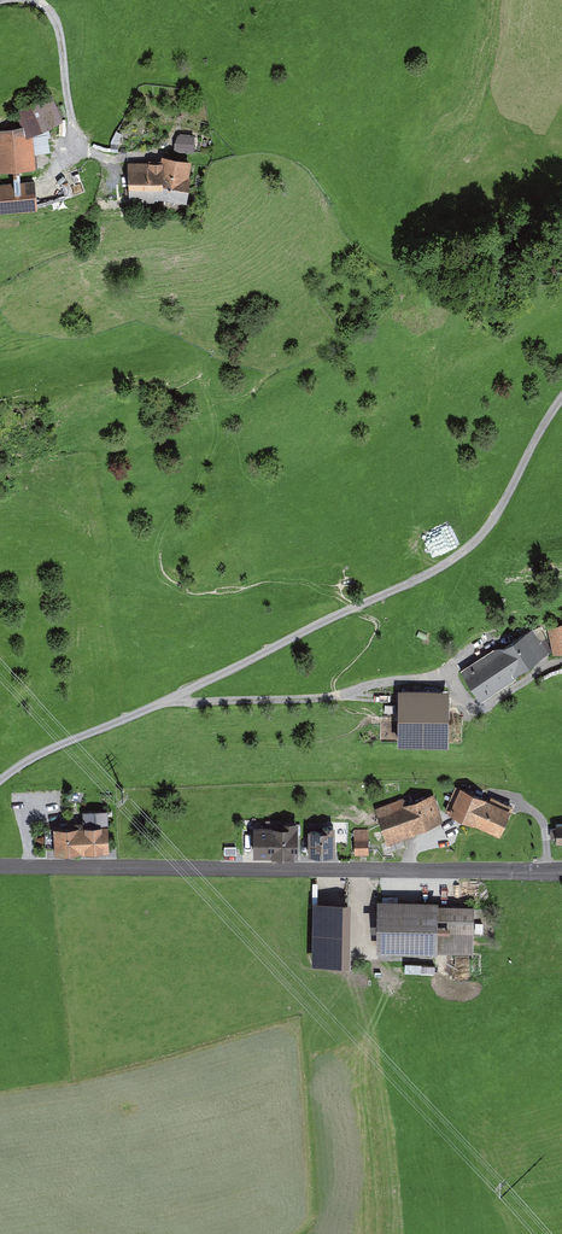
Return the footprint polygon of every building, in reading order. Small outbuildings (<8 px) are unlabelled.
[(23,125),(0,127),(0,146),(2,166),(32,164),(29,134),(61,121),(48,91),(14,105),(23,125)] [(177,150),(193,150),(193,133),(177,133),(177,150)] [(129,166),(130,199),(187,198),(186,165),(129,166)] [(0,182),(0,210),(36,208),(34,180),(0,182)] [(440,525),(427,530),(438,555),(451,550),(440,525)] [(549,629),(552,653),(561,652),(561,628),(549,629)] [(525,672),(509,645),(459,675),(475,702),(525,672)] [(447,696),(401,695),(400,747),(446,748),(447,696)] [(511,810),(459,790),(448,816),(500,836),(511,810)] [(441,820),(431,797),(381,818),(391,842),(441,820)] [(268,827),(268,859),(294,859),(295,828),(268,827)] [(104,829),(51,831),(52,855),(105,853),(104,829)] [(353,829),(353,854),(369,854),(369,829),(353,829)] [(333,835),(310,836),(311,859),(334,858),(333,835)] [(377,901),(377,954),(477,953),(477,909),(438,910),(438,901),(377,901)] [(312,905),(311,963),(345,963),(347,906),(312,905)]
